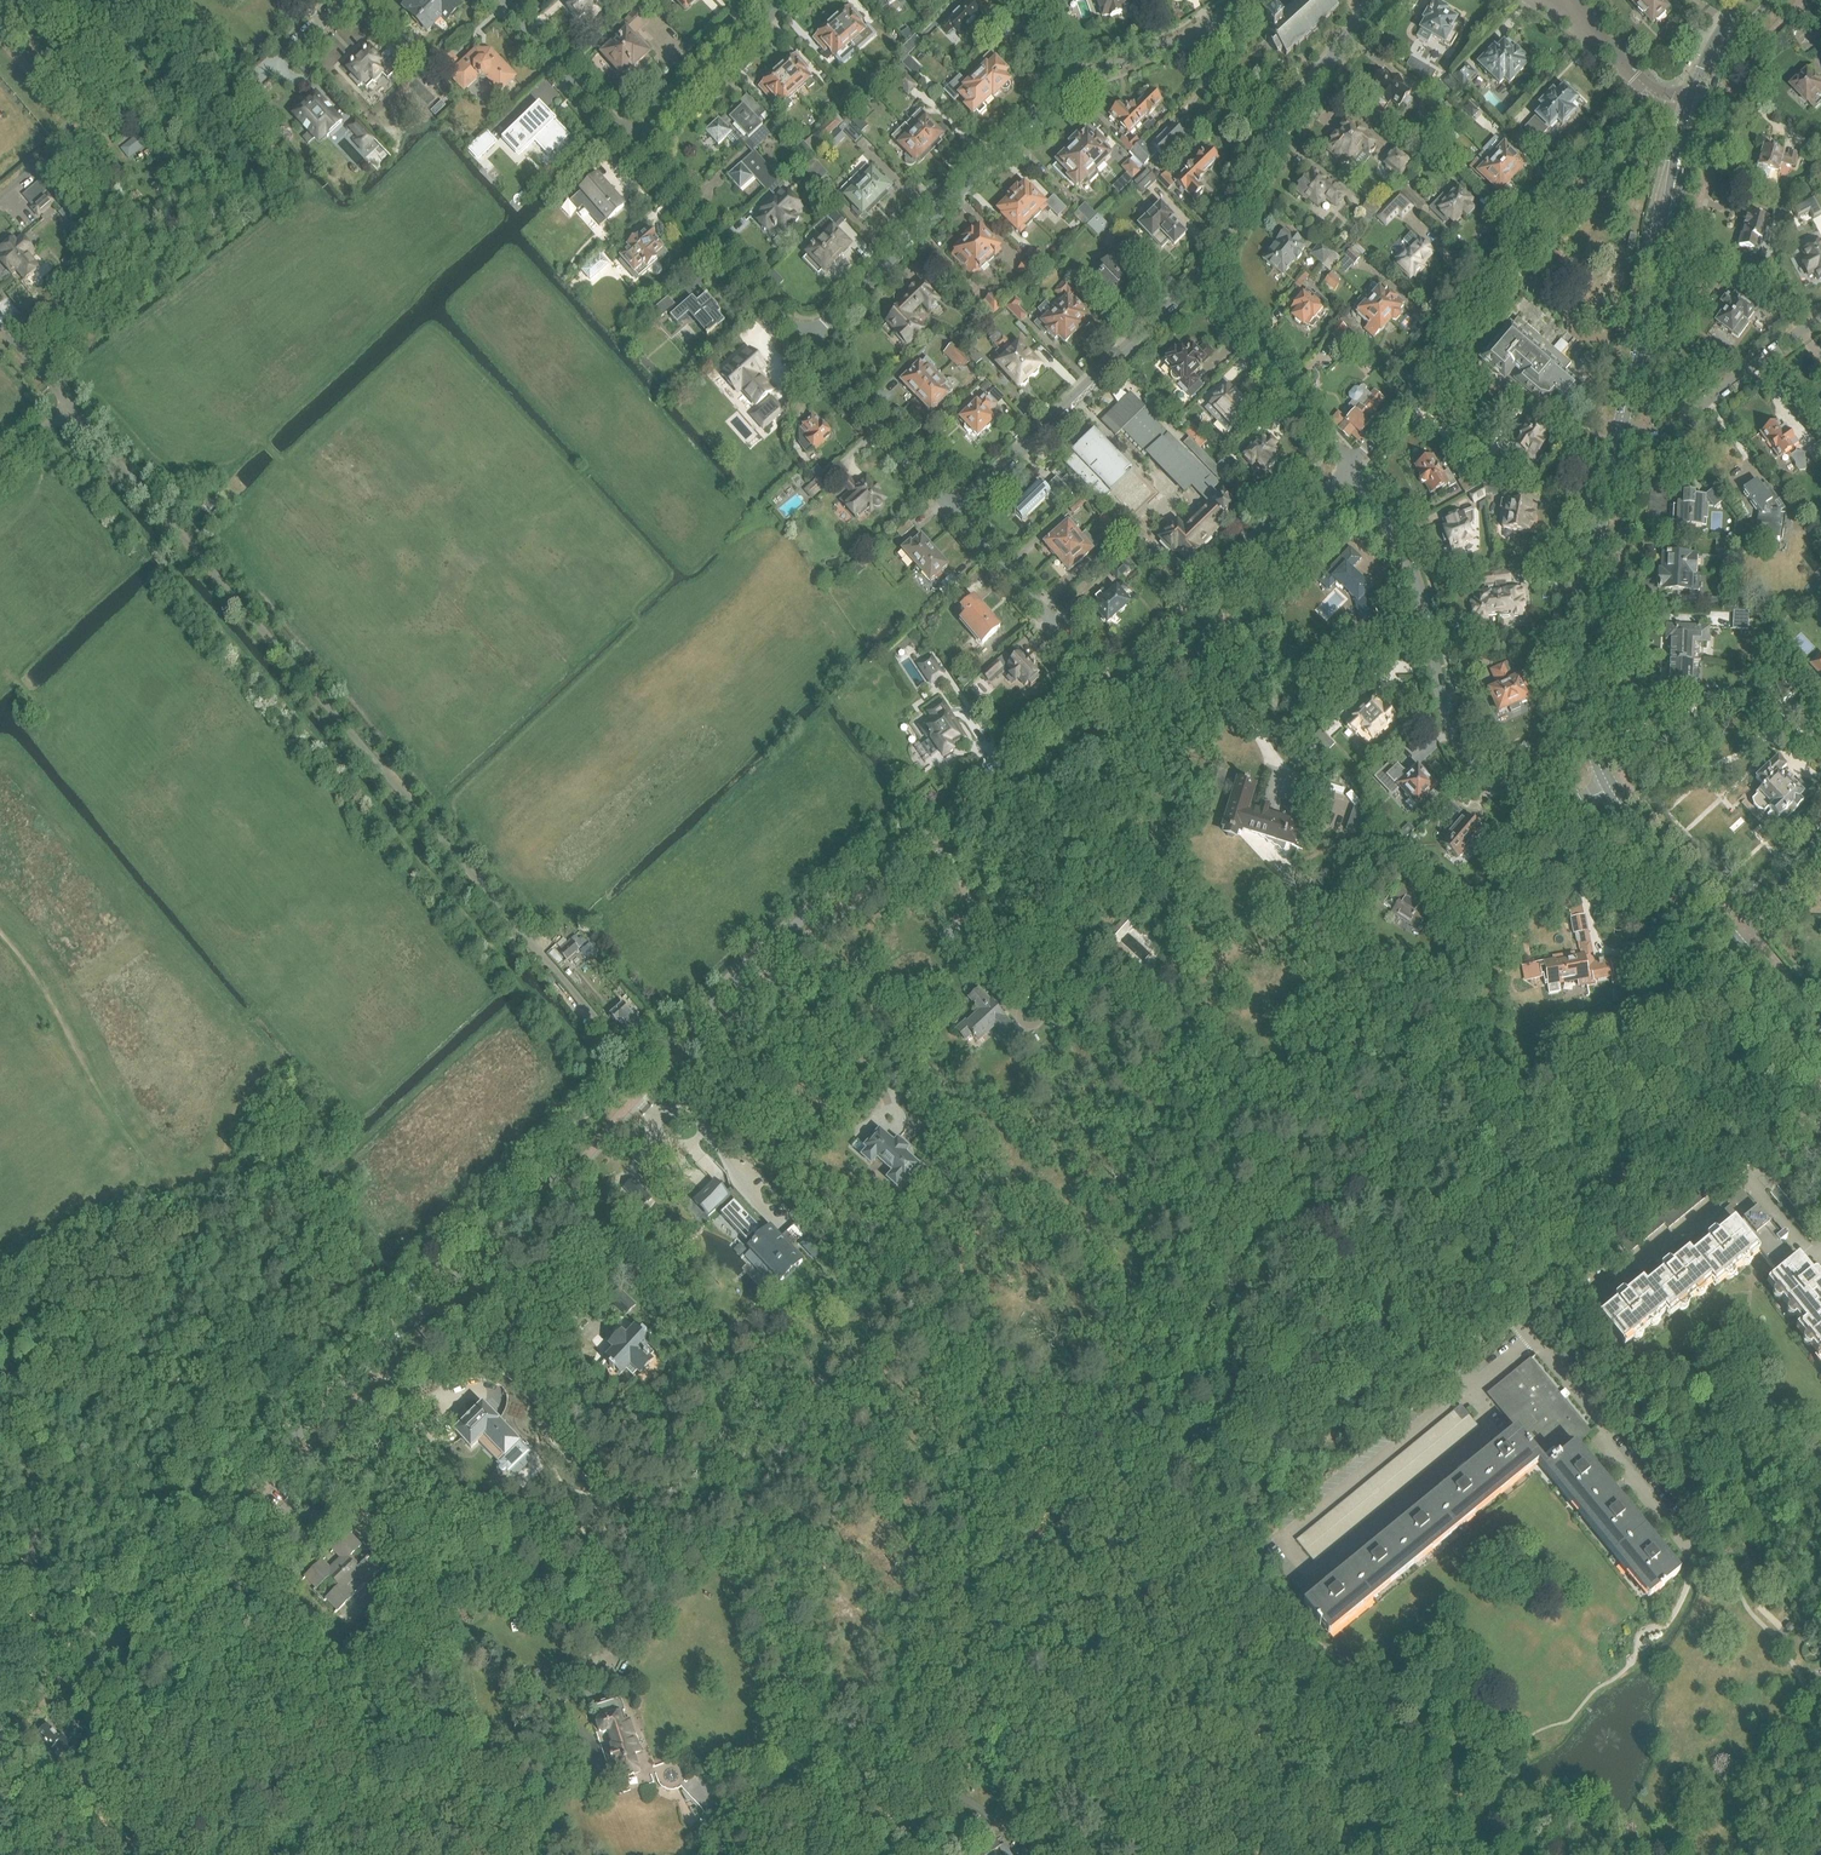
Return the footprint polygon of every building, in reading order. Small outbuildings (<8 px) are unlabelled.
[(404,9),(427,32),(441,17),(424,0),(413,0),(404,9)] [(441,17),(446,22),(461,7),(453,0),(424,0),(441,17)] [(595,0),(572,0),(570,1),(573,4),(568,9),(579,21),(598,4),(595,0)] [(686,12),(696,2),(694,0),(695,0),(673,0),(686,12)] [(880,11),(890,5),(890,6),(899,0),(873,0),(880,11)] [(1136,0),(1097,0),(1103,17),(1110,15),(1111,19),(1122,15),(1121,11),(1137,5),(1136,0)] [(1295,1),(1294,0),(1293,2),(1294,3),(1288,7),(1288,6),(1286,8),(1287,9),(1282,13),(1281,12),(1280,13),(1282,16),(1277,21),(1274,18),(1273,19),(1268,13),(1261,19),(1266,25),(1266,26),(1268,29),(1265,32),(1270,37),(1265,41),(1278,55),(1282,51),(1287,56),(1305,40),(1307,42),(1308,41),(1307,40),(1312,36),(1313,36),(1314,35),(1313,35),(1319,30),(1321,29),(1320,28),(1325,23),(1326,24),(1327,23),(1325,21),(1331,16),(1332,17),(1333,16),(1332,15),(1339,9),(1331,1),(1332,0),(1297,0),(1295,1)] [(1632,3),(1638,9),(1637,10),(1636,12),(1644,19),(1645,17),(1652,24),(1654,21),(1656,24),(1666,15),(1663,12),(1666,10),(1660,3),(1661,2),(1660,2),(1662,0),(1634,0),(1632,3)] [(973,23),(980,16),(967,2),(942,27),(949,34),(954,30),(961,37),(975,24),(973,23)] [(1458,20),(1453,17),(1454,15),(1435,4),(1432,10),(1431,10),(1429,12),(1424,9),(1419,18),(1422,19),(1426,22),(1417,37),(1427,43),(1432,36),(1450,47),(1457,36),(1453,34),(1453,33),(1451,31),(1458,20)] [(838,16),(830,22),(856,51),(857,52),(875,36),(868,28),(865,31),(858,24),(861,21),(851,9),(840,18),(838,16)] [(626,34),(602,56),(622,77),(632,68),(633,69),(648,55),(640,46),(639,47),(631,38),(643,28),(633,16),(619,29),(623,34),(625,33),(626,34)] [(825,31),(814,41),(825,53),(828,50),(835,58),(836,57),(842,64),(856,51),(830,22),(823,29),(825,31)] [(913,36),(908,29),(900,35),(905,42),(913,36)] [(393,43),(387,50),(401,65),(408,58),(407,56),(409,54),(410,54),(416,47),(404,36),(398,43),(399,43),(396,46),(393,43)] [(350,68),(348,70),(352,74),(349,77),(358,87),(361,84),(365,88),(372,82),(373,82),(381,74),(387,80),(395,72),(390,66),(390,65),(386,61),(381,65),(373,55),(376,52),(376,53),(381,49),(372,40),(368,44),(373,50),(370,52),(369,51),(366,53),(365,53),(360,57),(359,55),(353,60),(355,62),(349,67),(350,68)] [(911,40),(907,44),(902,49),(901,64),(918,47),(911,40)] [(1524,59),(1516,51),(1517,49),(1508,40),(1503,45),(1503,44),(1496,51),(1494,48),(1478,65),(1499,84),(1504,79),(1509,84),(1526,66),(1521,62),(1524,59)] [(434,64),(431,66),(443,79),(460,62),(449,50),(434,64)] [(476,52),(450,77),(464,92),(478,79),(479,80),(481,78),(480,77),(485,77),(500,93),(515,79),(490,53),(476,52)] [(974,79),(992,97),(993,98),(1002,90),(1005,92),(1007,92),(1009,91),(1010,90),(1011,89),(1011,86),(1010,84),(1009,83),(1010,82),(1004,76),(1008,73),(996,61),(997,60),(991,53),(981,63),(984,66),(980,70),(982,71),(974,79)] [(808,90),(814,85),(810,81),(811,80),(803,72),(807,69),(796,57),(786,66),(783,64),(775,71),(796,93),(804,86),(808,90)] [(909,57),(902,65),(917,79),(924,72),(909,57)] [(1463,62),(1451,75),(1462,86),(1474,73),(1463,62)] [(882,81),(891,72),(886,66),(876,74),(882,81)] [(900,67),(891,75),(897,81),(905,72),(900,67)] [(1427,68),(1422,77),(1429,83),(1436,73),(1427,68)] [(1808,70),(1791,87),(1813,110),(1820,102),(1820,83),(1808,70)] [(788,101),(796,93),(775,71),(768,77),(771,79),(760,89),(771,101),(774,98),(781,106),(782,106),(786,110),(792,105),(788,101)] [(1407,108),(1412,101),(1408,97),(1409,95),(1401,88),(1404,85),(1392,76),(1390,79),(1382,73),(1380,75),(1378,76),(1374,78),(1374,81),(1374,84),(1372,86),(1380,92),(1377,97),(1379,99),(1388,105),(1391,101),(1400,107),(1402,104),(1407,108)] [(874,88),(882,81),(876,74),(868,81),(874,88)] [(992,97),(974,79),(968,85),(959,76),(944,91),(954,102),(960,97),(968,105),(965,108),(973,115),(976,112),(979,116),(986,109),(983,106),(992,97)] [(898,84),(908,95),(915,88),(905,77),(898,84)] [(1446,100),(1453,92),(1453,93),(1459,87),(1449,77),(1443,83),(1444,83),(1437,90),(1446,100)] [(1524,130),(1537,142),(1557,121),(1562,126),(1574,114),(1569,109),(1577,101),(1574,99),(1578,95),(1570,88),(1567,92),(1565,90),(1557,97),(1554,94),(1542,106),(1545,109),(1538,117),(1537,116),(1524,130)] [(1141,123),(1144,119),(1148,116),(1149,117),(1156,110),(1155,109),(1162,101),(1152,91),(1136,107),(1133,104),(1128,110),(1141,123)] [(316,96),(294,116),(311,135),(310,135),(313,139),(314,139),(319,144),(326,137),(327,138),(342,124),(316,96)] [(760,110),(750,99),(747,96),(721,120),(720,119),(705,132),(718,147),(733,133),(744,145),(762,128),(757,122),(759,120),(761,119),(763,121),(767,116),(761,109),(760,110)] [(1477,111),(1481,106),(1474,99),(1470,103),(1469,102),(1463,108),(1473,118),(1479,112),(1477,111)] [(1141,123),(1128,110),(1121,103),(1110,114),(1119,124),(1118,124),(1129,135),(1141,123)] [(539,104),(502,140),(519,158),(535,142),(549,157),(556,150),(570,137),(570,136),(539,104)] [(1437,111),(1448,119),(1453,114),(1442,105),(1437,111)] [(441,107),(434,114),(437,117),(444,111),(441,107)] [(921,110),(905,126),(929,150),(934,145),(936,146),(940,142),(938,140),(942,137),(943,136),(945,133),(945,130),(943,128),(940,127),(938,128),(936,127),(934,129),(927,122),(930,120),(921,110)] [(863,127),(853,116),(848,121),(859,131),(863,127)] [(831,134),(843,124),(837,117),(826,127),(831,134)] [(1148,121),(1143,127),(1149,133),(1158,125),(1153,120),(1150,123),(1148,121)] [(356,121),(349,128),(359,139),(355,143),(362,151),(374,140),(356,121)] [(1366,155),(1368,153),(1369,154),(1372,154),(1374,152),(1376,149),(1375,146),(1374,146),(1376,144),(1363,134),(1364,134),(1357,128),(1356,129),(1349,123),(1349,124),(1345,124),(1342,128),(1343,132),(1339,136),(1336,136),(1332,141),(1333,144),(1327,151),(1338,160),(1341,157),(1342,157),(1341,158),(1342,161),(1344,163),(1346,164),(1348,164),(1349,163),(1350,164),(1361,151),(1366,155)] [(862,138),(850,126),(843,132),(856,144),(862,138)] [(905,126),(892,139),(899,146),(900,146),(908,154),(906,156),(907,158),(906,160),(907,163),(909,165),(912,165),(915,164),(916,162),(920,159),(921,161),(926,156),(924,155),(929,150),(905,126)] [(1154,156),(1158,152),(1164,158),(1185,137),(1182,135),(1183,134),(1183,132),(1179,127),(1176,127),(1175,128),(1173,126),(1159,141),(1156,138),(1151,143),(1154,146),(1153,147),(1150,151),(1141,142),(1136,148),(1135,147),(1130,153),(1131,153),(1134,157),(1144,167),(1155,156),(1154,156)] [(823,141),(831,134),(826,127),(818,134),(805,144),(803,142),(797,148),(808,160),(814,154),(826,144),(823,141)] [(752,154),(754,151),(770,137),(762,128),(744,145),(752,154)] [(835,149),(846,138),(837,130),(827,141),(835,149)] [(487,132),(467,150),(468,151),(478,162),(497,143),(487,132)] [(1069,144),(1072,147),(1094,170),(1103,162),(1105,163),(1111,157),(1105,151),(1108,149),(1094,134),(1092,137),(1087,132),(1081,138),(1078,135),(1069,144)] [(1525,164),(1493,133),(1480,147),(1484,151),(1488,155),(1512,177),(1525,164)] [(140,134),(120,149),(128,160),(148,145),(140,134)] [(1436,141),(1446,151),(1453,145),(1442,134),(1436,141)] [(1130,153),(1135,147),(1127,139),(1123,144),(1126,147),(1125,148),(1130,153)] [(1811,139),(1803,150),(1817,159),(1820,153),(1820,146),(1811,139)] [(1099,175),(1094,170),(1072,147),(1052,167),(1066,181),(1068,179),(1076,188),(1079,185),(1079,186),(1080,185),(1086,179),(1090,183),(1099,175)] [(1768,180),(1771,170),(1778,172),(1780,163),(1793,166),(1796,154),(1788,152),(1787,156),(1782,155),(1783,153),(1763,148),(1758,167),(1755,176),(1768,180)] [(1401,179),(1413,162),(1395,149),(1382,164),(1385,167),(1385,169),(1390,173),(1392,172),(1401,179)] [(1217,158),(1218,156),(1213,152),(1210,152),(1208,150),(1202,156),(1201,155),(1196,160),(1197,161),(1175,183),(1185,193),(1186,192),(1194,199),(1195,198),(1199,198),(1202,195),(1202,191),(1203,190),(1199,186),(1200,185),(1198,183),(1204,177),(1203,176),(1207,171),(1209,173),(1214,167),(1213,166),(1218,160),(1217,159),(1217,158)] [(1512,177),(1488,155),(1484,151),(1475,160),(1476,161),(1471,166),(1478,173),(1479,172),(1499,191),(1512,177)] [(767,193),(781,180),(755,152),(727,177),(740,191),(754,178),(767,193)] [(1139,172),(1144,167),(1134,157),(1123,168),(1133,179),(1140,173),(1139,172)] [(803,170),(817,184),(828,174),(814,160),(803,170)] [(881,181),(873,172),(869,168),(862,175),(861,174),(858,174),(853,180),(875,203),(879,198),(882,201),(888,195),(885,192),(892,186),(886,180),(885,181),(883,179),(881,181)] [(1143,195),(1157,181),(1146,170),(1132,184),(1143,195)] [(1324,197),(1336,206),(1338,204),(1341,203),(1343,200),(1343,197),(1345,195),(1333,185),(1332,186),(1314,171),(1309,177),(1308,176),(1304,181),(1302,182),(1300,185),(1300,187),(1296,192),(1307,200),(1308,199),(1317,206),(1319,203),(1321,203),(1324,200),(1323,198),(1324,197)] [(1174,185),(1170,181),(1173,178),(1167,172),(1158,181),(1168,191),(1174,185)] [(597,177),(570,201),(579,211),(583,207),(600,227),(607,220),(608,221),(624,207),(605,186),(597,177)] [(872,205),(875,203),(853,180),(840,192),(855,207),(853,208),(854,210),(853,211),(860,217),(866,211),(869,214),(874,208),(872,205)] [(772,198),(786,186),(781,181),(767,193),(772,198)] [(1803,197),(1811,193),(1807,184),(1798,188),(1803,197)] [(1068,210),(1054,196),(1046,204),(1031,190),(1030,191),(1025,185),(1019,190),(1018,189),(1010,196),(1034,220),(1041,213),(1042,214),(1045,211),(1048,214),(1052,211),(1059,218),(1068,210)] [(1117,186),(1114,190),(1118,195),(1122,192),(1117,186)] [(1428,208),(1414,195),(1404,186),(1398,192),(1408,201),(1422,214),(1428,208)] [(785,187),(774,197),(756,214),(759,218),(755,222),(770,237),(779,229),(784,234),(785,232),(787,234),(802,219),(798,215),(805,208),(785,187)] [(1473,211),(1475,209),(1471,205),(1473,203),(1468,198),(1469,197),(1464,192),(1463,193),(1458,188),(1438,208),(1442,212),(1440,214),(1447,220),(1449,219),(1453,223),(1462,214),(1466,218),(1468,216),(1468,217),(1474,212),(1473,211)] [(38,217),(55,202),(48,195),(32,209),(38,217)] [(1413,208),(1399,195),(1378,217),(1386,226),(1397,214),(1402,219),(1413,208)] [(1034,220),(1010,196),(1003,203),(1005,205),(999,210),(1005,216),(1004,217),(1018,231),(1019,231),(1021,234),(1027,228),(1026,227),(1034,220)] [(1820,211),(1813,198),(1793,209),(1797,218),(1809,212),(1811,216),(1820,211)] [(1789,202),(1776,199),(1773,213),(1786,216),(1789,202)] [(1381,209),(1380,209),(1369,200),(1364,207),(1360,212),(1367,218),(1363,223),(1367,226),(1373,220),(1372,219),(1374,215),(1375,216),(1381,209)] [(1084,228),(1089,223),(1096,216),(1085,204),(1078,211),(1073,216),(1084,228)] [(1166,215),(1168,213),(1160,205),(1155,210),(1154,208),(1151,208),(1149,208),(1145,212),(1145,214),(1145,216),(1147,218),(1139,226),(1152,239),(1160,231),(1174,246),(1185,235),(1166,215)] [(72,226),(78,221),(66,207),(60,213),(72,226)] [(1758,252),(1767,219),(1758,217),(1759,215),(1745,211),(1743,218),(1746,219),(1738,247),(1758,252)] [(1098,238),(1109,226),(1098,215),(1087,226),(1098,238)] [(815,228),(821,234),(833,224),(827,218),(815,228)] [(996,258),(1002,252),(1000,249),(979,226),(965,239),(988,263),(995,257),(996,258)] [(841,255),(844,255),(848,251),(848,248),(850,247),(833,229),(813,249),(813,248),(811,250),(811,251),(807,255),(824,272),(826,270),(828,270),(833,266),(833,264),(841,255)] [(621,260),(618,262),(627,273),(630,271),(634,275),(644,267),(647,270),(658,260),(656,257),(665,250),(658,242),(659,242),(657,240),(657,236),(653,232),(650,232),(648,230),(639,238),(638,237),(626,247),(628,250),(619,258),(621,260)] [(1300,254),(1305,248),(1299,244),(1301,241),(1293,235),(1292,237),(1284,231),(1277,241),(1279,242),(1264,261),(1266,262),(1266,264),(1270,267),(1272,267),(1283,275),(1295,260),(1297,261),(1301,255),(1300,254)] [(1404,240),(1412,248),(1411,249),(1410,249),(1407,252),(1405,250),(1397,258),(1399,260),(1395,264),(1410,279),(1413,275),(1415,277),(1423,269),(1422,267),(1425,264),(1424,263),(1434,253),(1429,248),(1428,245),(1425,244),(1420,240),(1419,241),(1411,233),(1404,240)] [(1808,242),(1811,247),(1802,251),(1806,259),(1800,262),(1808,277),(1814,274),(1818,282),(1820,280),(1820,242),(1818,237),(1808,242)] [(17,243),(14,240),(0,252),(25,280),(39,268),(30,258),(36,253),(23,238),(17,243)] [(988,263),(965,239),(965,240),(964,239),(953,250),(953,254),(954,254),(953,256),(973,277),(974,276),(975,277),(981,272),(980,271),(988,263)] [(1322,265),(1333,252),(1321,242),(1310,255),(1322,265)] [(1363,256),(1366,253),(1357,244),(1354,247),(1363,256)] [(1038,271),(1042,268),(1049,261),(1038,250),(1032,257),(1028,261),(1038,271)] [(1352,250),(1345,256),(1355,265),(1361,259),(1352,250)] [(1323,265),(1322,266),(1330,272),(1341,259),(1334,253),(1333,252),(1322,265),(1323,265)] [(600,255),(581,272),(590,282),(609,265),(600,255)] [(1119,286),(1130,275),(1112,257),(1100,268),(1103,271),(1095,279),(1113,298),(1122,289),(1119,286)] [(1030,282),(1036,277),(1034,275),(1025,265),(1019,271),(1029,281),(1030,282)] [(1320,287),(1330,296),(1334,291),(1335,291),(1341,283),(1339,281),(1340,279),(1332,273),(1320,287)] [(1302,292),(1309,282),(1303,277),(1295,287),(1302,292)] [(1066,294),(1070,297),(1076,292),(1066,282),(1056,293),(1062,298),(1066,294)] [(929,311),(939,301),(923,285),(919,288),(915,285),(909,291),(913,295),(889,317),(891,319),(887,323),(896,332),(895,333),(898,336),(896,337),(904,345),(905,344),(907,346),(924,330),(916,322),(918,319),(910,312),(914,308),(914,309),(918,305),(917,305),(920,302),(929,311)] [(1395,321),(1400,315),(1399,314),(1397,312),(1403,305),(1387,290),(1386,291),(1381,286),(1369,300),(1390,319),(1391,318),(1393,320),(1395,321)] [(1322,306),(1324,303),(1310,292),(1306,297),(1303,294),(1291,310),(1295,314),(1293,316),(1296,318),(1295,321),(1299,324),(1302,323),(1304,325),(1306,322),(1310,325),(1324,307),(1322,306)] [(1748,322),(1747,321),(1755,310),(1730,293),(1729,294),(1726,292),(1721,298),(1723,300),(1720,305),(1722,306),(1719,310),(1723,313),(1716,323),(1738,338),(1748,322)] [(995,314),(1004,306),(993,294),(984,302),(989,308),(985,312),(990,318),(995,314)] [(1390,319),(1369,300),(1363,295),(1358,300),(1363,305),(1356,313),(1369,324),(1365,329),(1374,337),(1379,332),(1381,332),(1385,327),(1384,325),(1390,319)] [(692,299),(672,317),(679,324),(689,315),(708,336),(724,322),(717,315),(720,313),(705,296),(697,304),(692,299)] [(1019,307),(1022,304),(1016,297),(1006,307),(1022,322),(1028,316),(1019,307)] [(1084,329),(1090,323),(1082,315),(1085,312),(1074,300),(1072,302),(1068,297),(1055,310),(1048,303),(1047,303),(1077,333),(1083,327),(1084,329)] [(668,298),(651,313),(658,322),(676,306),(668,298)] [(1066,344),(1077,333),(1047,303),(1040,311),(1045,316),(1036,325),(1046,335),(1048,332),(1056,341),(1059,338),(1066,344)] [(1561,340),(1553,349),(1517,319),(1490,351),(1480,342),(1472,352),(1482,360),(1482,361),(1504,380),(1520,394),(1522,392),(1527,396),(1528,393),(1537,401),(1549,404),(1554,398),(1563,407),(1566,405),(1570,406),(1580,395),(1578,390),(1580,388),(1563,373),(1571,364),(1560,355),(1568,346),(1561,340)] [(1338,340),(1346,330),(1338,323),(1329,334),(1338,340)] [(1020,344),(1014,350),(1008,343),(1009,342),(996,328),(990,334),(993,337),(995,335),(1000,340),(995,344),(1000,349),(1003,347),(1030,378),(1041,368),(1032,358),(1034,356),(1031,352),(1029,354),(1020,344)] [(1349,345),(1354,339),(1348,333),(1342,339),(1349,345)] [(1029,379),(1030,378),(1003,347),(1000,349),(995,344),(1000,340),(995,335),(993,337),(990,334),(989,335),(992,338),(990,340),(999,350),(996,353),(1003,360),(998,364),(1019,387),(1020,386),(1025,387),(1029,383),(1029,379)] [(1356,339),(1351,345),(1359,352),(1364,346),(1356,339)] [(965,352),(960,347),(955,342),(943,354),(953,364),(963,354),(965,352)] [(1195,372),(1199,368),(1200,370),(1201,369),(1199,366),(1212,353),(1205,346),(1197,353),(1192,348),(1188,352),(1187,353),(1182,348),(1176,353),(1175,352),(1168,358),(1169,360),(1168,361),(1175,369),(1172,372),(1173,373),(1172,374),(1171,375),(1171,377),(1172,379),(1173,381),(1175,381),(1177,382),(1178,382),(1180,381),(1181,380),(1183,383),(1180,386),(1192,398),(1204,386),(1193,375),(1196,372),(1195,372)] [(982,361),(971,349),(965,354),(977,366),(982,361)] [(751,352),(723,376),(738,393),(743,389),(757,405),(772,392),(758,376),(765,369),(751,352)] [(963,370),(972,363),(963,354),(953,364),(958,369),(960,367),(963,370)] [(918,397),(940,376),(940,375),(934,369),(936,367),(928,359),(904,382),(905,383),(905,385),(909,389),(910,389),(918,397)] [(949,380),(947,383),(940,376),(918,397),(926,406),(926,407),(929,410),(930,410),(932,412),(954,391),(959,385),(955,381),(949,380)] [(985,392),(991,386),(987,382),(981,388),(985,392)] [(1499,406),(1507,396),(1495,385),(1486,395),(1499,406)] [(1221,417),(1240,398),(1229,387),(1223,393),(1222,391),(1214,399),(1215,400),(1210,406),(1221,417)] [(1364,436),(1362,434),(1369,425),(1365,422),(1370,415),(1369,414),(1379,403),(1371,396),(1368,400),(1363,396),(1363,393),(1358,389),(1354,389),(1349,396),(1350,400),(1352,402),(1349,406),(1349,409),(1354,413),(1347,422),(1338,414),(1332,422),(1341,429),(1340,431),(1348,438),(1351,434),(1360,441),(1364,436)] [(997,407),(997,406),(987,396),(978,404),(977,403),(970,409),(971,411),(961,419),(967,426),(966,427),(966,429),(969,433),(972,433),(974,431),(979,437),(987,429),(988,430),(995,424),(994,422),(995,421),(989,415),(997,407)] [(1206,500),(1181,525),(1177,521),(1159,539),(1174,554),(1177,552),(1187,561),(1228,521),(1223,516),(1228,511),(1226,509),(1233,502),(1222,491),(1216,497),(1211,492),(1217,486),(1211,479),(1209,480),(1195,465),(1196,464),(1192,460),(1191,461),(1183,453),(1185,452),(1176,443),(1175,444),(1167,437),(1169,436),(1131,396),(1102,423),(1116,437),(1122,431),(1146,456),(1148,454),(1185,492),(1192,485),(1206,500)] [(1246,415),(1251,410),(1240,398),(1221,417),(1232,429),(1237,424),(1239,425),(1247,417),(1246,415)] [(1596,405),(1588,398),(1582,405),(1590,412),(1596,405)] [(772,400),(753,416),(764,428),(782,412),(772,400)] [(799,426),(798,428),(798,437),(799,441),(799,444),(800,446),(808,455),(815,448),(817,450),(832,436),(821,424),(815,417),(813,418),(811,415),(803,421),(800,424),(799,425),(799,426)] [(1550,430),(1542,425),(1539,423),(1539,422),(1535,421),(1534,421),(1532,419),(1532,420),(1526,417),(1511,442),(1517,446),(1515,451),(1523,456),(1524,454),(1527,456),(1527,457),(1530,459),(1531,458),(1534,460),(1546,441),(1544,440),(1550,430)] [(1799,470),(1805,469),(1804,454),(1796,452),(1796,450),(1794,447),(1797,445),(1783,426),(1780,428),(1775,422),(1772,424),(1769,424),(1766,426),(1765,429),(1762,432),(1780,457),(1786,453),(1789,457),(1790,457),(1791,456),(1797,464),(1796,464),(1796,466),(1799,470)] [(1195,443),(1202,436),(1192,426),(1185,432),(1195,443)] [(1075,454),(1066,463),(1102,501),(1111,493),(1108,489),(1130,469),(1131,470),(1131,469),(1095,430),(1072,452),(1075,454)] [(1224,442),(1228,447),(1239,436),(1235,432),(1224,442)] [(1195,443),(1200,448),(1207,441),(1202,436),(1195,443)] [(1276,463),(1278,461),(1276,458),(1279,455),(1274,449),(1277,446),(1270,439),(1267,442),(1262,437),(1242,456),(1252,467),(1256,463),(1265,473),(1268,470),(1268,471),(1276,463)] [(1820,460),(1820,446),(1819,443),(1807,451),(1816,464),(1820,460)] [(1228,455),(1217,466),(1225,474),(1236,463),(1228,455)] [(1449,488),(1456,484),(1450,474),(1444,473),(1442,474),(1432,457),(1429,459),(1428,456),(1418,462),(1419,464),(1416,466),(1422,475),(1421,478),(1421,481),(1424,483),(1426,484),(1432,494),(1433,493),(1435,496),(1442,493),(1440,489),(1447,485),(1449,488)] [(816,465),(810,470),(817,479),(823,473),(816,465)] [(1484,483),(1485,484),(1499,487),(1498,487),(1498,484),(1481,472),(1477,478),(1483,484),(1484,483)] [(1458,482),(1465,494),(1481,485),(1470,475),(1465,478),(1462,474),(1458,476),(1461,480),(1458,482)] [(851,492),(842,500),(847,506),(846,507),(860,523),(875,510),(876,511),(878,511),(880,510),(882,509),(884,507),(884,504),(884,503),(884,502),(887,499),(867,477),(857,486),(849,477),(842,483),(851,492)] [(1057,501),(1068,490),(1057,479),(1047,490),(1044,487),(1045,487),(1043,486),(1040,483),(1012,511),(1014,514),(1015,516),(1016,515),(1022,522),(1046,500),(1046,501),(1048,499),(1047,498),(1051,494),(1057,501)] [(816,481),(805,491),(812,499),(820,491),(821,492),(825,489),(817,480),(816,481)] [(1780,513),(1787,507),(1768,483),(1762,487),(1756,480),(1743,491),(1762,516),(1760,525),(1758,525),(1756,538),(1779,541),(1782,523),(1778,522),(1780,513)] [(1486,493),(1485,484),(1484,483),(1483,484),(1481,485),(1465,494),(1465,495),(1469,492),(1473,500),(1485,493),(1486,493)] [(1726,505),(1710,483),(1701,490),(1717,512),(1726,505)] [(1498,496),(1499,487),(1485,484),(1486,493),(1498,496)] [(1074,515),(1088,502),(1082,495),(1068,508),(1074,515)] [(1677,524),(1681,525),(1693,525),(1693,526),(1704,527),(1704,520),(1708,520),(1708,506),(1705,506),(1705,498),(1692,498),(1692,497),(1678,496),(1677,505),(1678,505),(1677,524)] [(215,507),(208,500),(204,504),(211,511),(215,507)] [(1537,506),(1530,505),(1526,504),(1525,505),(1515,503),(1515,502),(1510,501),(1509,501),(1501,500),(1500,509),(1506,510),(1502,528),(1517,531),(1518,532),(1525,533),(1531,534),(1533,525),(1534,525),(1536,516),(1535,516),(1537,506)] [(1473,510),(1474,510),(1473,509),(1444,520),(1446,527),(1442,528),(1445,534),(1443,535),(1442,537),(1444,542),(1446,543),(1448,542),(1452,555),(1464,551),(1461,544),(1473,540),(1468,527),(1469,527),(1471,526),(1472,524),(1473,522),(1474,520),(1473,510)] [(1488,513),(1489,524),(1497,525),(1499,515),(1488,513)] [(908,521),(896,532),(902,539),(914,528),(908,521)] [(1057,558),(1080,537),(1068,524),(1060,531),(1057,531),(1054,534),(1054,536),(1045,544),(1051,550),(1050,552),(1054,557),(1056,556),(1057,558)] [(1120,543),(1125,538),(1117,529),(1112,533),(1120,543)] [(903,548),(901,550),(917,568),(924,562),(919,557),(931,547),(922,536),(918,539),(911,545),(909,543),(906,543),(903,546),(903,548)] [(1080,537),(1057,558),(1069,571),(1078,563),(1080,563),(1083,560),(1084,559),(1092,551),(1080,537)] [(1734,539),(1731,557),(1742,549),(1734,539)] [(1731,541),(1716,540),(1716,550),(1731,551),(1731,541)] [(924,562),(917,568),(931,583),(949,566),(931,547),(919,557),(924,562)] [(1342,589),(1344,589),(1355,599),(1363,629),(1378,625),(1374,611),(1377,610),(1371,590),(1351,570),(1361,559),(1350,549),(1331,568),(1333,570),(1325,579),(1332,586),(1335,584),(1340,588),(1342,589)] [(1694,574),(1695,557),(1664,555),(1663,572),(1691,574),(1694,574)] [(1108,570),(1117,580),(1130,569),(1121,559),(1108,570)] [(1494,573),(1495,573),(1494,570),(1480,574),(1480,577),(1479,577),(1480,585),(1489,584),(1489,587),(1486,587),(1486,590),(1479,591),(1479,594),(1475,595),(1475,603),(1470,603),(1472,620),(1480,619),(1481,621),(1485,620),(1486,619),(1488,619),(1488,615),(1499,614),(1497,592),(1496,593),(1495,584),(1496,584),(1494,573)] [(1494,573),(1496,584),(1511,583),(1510,572),(1503,572),(1495,573),(1494,573)] [(1691,574),(1663,572),(1660,572),(1659,589),(1690,591),(1691,574)] [(943,588),(939,591),(945,599),(961,585),(952,574),(940,585),(943,588)] [(1125,608),(1130,604),(1121,594),(1127,590),(1122,585),(1105,599),(1104,597),(1103,598),(1100,594),(1095,598),(1098,602),(1097,603),(1099,605),(1096,607),(1096,610),(1101,617),(1101,620),(1103,622),(1106,622),(1107,623),(1119,613),(1123,613),(1125,611),(1125,608)] [(1497,592),(1499,614),(1510,613),(1510,616),(1512,616),(1514,617),(1518,617),(1519,615),(1526,615),(1524,590),(1497,592)] [(975,598),(962,610),(967,616),(962,621),(983,644),(1001,628),(975,598)] [(1723,610),(1723,599),(1708,598),(1707,609),(1723,610)] [(1748,631),(1749,612),(1733,611),(1732,630),(1748,631)] [(1670,659),(1693,660),(1693,641),(1708,641),(1709,628),(1667,626),(1667,640),(1670,640),(1670,659)] [(1254,656),(1268,644),(1261,636),(1247,649),(1254,656)] [(1503,650),(1504,660),(1518,658),(1517,648),(1503,650)] [(1022,654),(1008,666),(1013,672),(1010,675),(1016,681),(1019,679),(1025,686),(1029,683),(1032,686),(1039,679),(1036,676),(1039,673),(1037,671),(1038,670),(1036,668),(1035,668),(1033,666),(1036,663),(1030,657),(1027,659),(1022,654)] [(1811,665),(1820,676),(1820,655),(1811,665)] [(932,657),(923,662),(930,673),(926,675),(932,684),(944,675),(932,657)] [(1692,680),(1693,660),(1670,659),(1669,679),(1654,679),(1654,692),(1695,693),(1695,680),(1692,680)] [(1521,708),(1518,703),(1528,698),(1526,694),(1527,692),(1526,690),(1524,689),(1517,672),(1511,675),(1506,663),(1491,670),(1499,687),(1490,691),(1495,703),(1494,704),(1496,708),(1498,708),(1499,711),(1509,707),(1511,712),(1513,713),(1520,709),(1521,708)] [(1000,666),(984,680),(988,685),(1004,670),(1000,666)] [(966,675),(958,682),(965,689),(972,682),(966,675)] [(1769,706),(1782,700),(1783,702),(1794,697),(1787,681),(1776,686),(1763,692),(1769,706)] [(1372,740),(1395,718),(1384,706),(1380,710),(1377,706),(1378,705),(1373,699),(1365,707),(1364,707),(1342,728),(1347,733),(1357,723),(1361,728),(1372,740)] [(1761,701),(1752,705),(1757,714),(1766,710),(1761,701)] [(930,740),(922,745),(930,757),(938,752),(942,758),(952,751),(951,749),(953,748),(952,747),(955,745),(956,746),(964,740),(953,724),(954,723),(954,722),(948,714),(942,704),(929,713),(934,721),(923,728),(929,737),(928,738),(930,740)] [(1180,720),(1161,715),(1159,722),(1160,723),(1159,723),(1163,724),(1162,728),(1169,730),(1170,726),(1176,728),(1179,721),(1180,721),(1180,720)] [(1308,737),(1325,755),(1334,746),(1320,731),(1318,734),(1315,730),(1308,737)] [(1397,743),(1392,748),(1396,752),(1401,747),(1397,743)] [(1813,795),(1801,781),(1800,781),(1795,785),(1791,780),(1794,778),(1789,773),(1786,776),(1782,771),(1787,767),(1779,758),(1767,770),(1766,769),(1762,770),(1761,771),(1760,775),(1760,776),(1757,779),(1765,787),(1759,792),(1756,795),(1757,796),(1752,801),(1754,806),(1758,811),(1764,813),(1771,806),(1773,807),(1770,809),(1779,818),(1783,815),(1786,819),(1813,795)] [(1390,765),(1377,778),(1391,793),(1397,786),(1404,794),(1409,799),(1416,806),(1436,788),(1418,769),(1411,775),(1405,774),(1398,767),(1395,770),(1390,765)] [(1249,808),(1256,785),(1237,780),(1222,828),(1225,829),(1223,835),(1237,839),(1239,833),(1241,834),(1242,831),(1257,835),(1261,838),(1265,840),(1268,843),(1271,844),(1274,846),(1278,847),(1280,851),(1285,852),(1287,845),(1293,847),(1300,823),(1268,813),(1270,806),(1262,803),(1260,811),(1249,808)] [(1450,826),(1454,821),(1462,812),(1449,800),(1437,814),(1450,826)] [(1345,831),(1360,836),(1368,813),(1353,808),(1345,831)] [(1475,837),(1476,838),(1481,832),(1480,831),(1482,829),(1480,828),(1475,824),(1466,815),(1441,844),(1458,858),(1460,856),(1465,850),(1465,849),(1475,837)] [(1377,831),(1362,847),(1372,856),(1379,849),(1377,846),(1380,843),(1382,845),(1387,839),(1377,831)] [(1544,871),(1535,882),(1542,888),(1551,877),(1544,871)] [(1393,913),(1418,929),(1426,916),(1417,910),(1425,899),(1403,885),(1394,898),(1389,895),(1383,905),(1394,911),(1393,913)] [(1352,925),(1356,918),(1350,914),(1346,921),(1352,925)] [(1594,964),(1593,961),(1585,916),(1571,918),(1574,934),(1575,933),(1577,942),(1579,953),(1580,952),(1580,955),(1575,956),(1574,952),(1552,956),(1553,960),(1543,962),(1543,963),(1540,964),(1523,967),(1525,980),(1544,977),(1545,984),(1547,983),(1548,986),(1549,995),(1561,992),(1559,985),(1577,982),(1578,988),(1596,984),(1596,980),(1613,977),(1612,974),(1625,971),(1623,963),(1616,964),(1615,961),(1612,959),(1608,960),(1607,962),(1594,964)] [(1104,941),(1113,949),(1120,942),(1128,933),(1135,925),(1127,917),(1104,941)] [(963,935),(954,923),(940,935),(949,946),(963,935)] [(579,949),(583,945),(576,936),(571,940),(573,942),(560,953),(566,961),(579,950),(579,949)] [(1529,945),(1519,947),(1517,936),(1503,939),(1506,953),(1513,952),(1514,959),(1531,955),(1529,945)] [(587,949),(585,951),(583,949),(579,952),(587,961),(593,956),(587,949)] [(550,987),(557,981),(551,975),(544,980),(550,987)] [(1006,1037),(1015,1029),(1003,1017),(1004,1016),(991,1002),(990,1002),(979,990),(970,998),(981,1010),(967,1024),(965,1022),(957,1030),(965,1039),(972,1032),(979,1040),(995,1025),(1006,1037)] [(632,1011),(630,1012),(623,1004),(609,1016),(617,1024),(619,1023),(630,1036),(640,1027),(638,1025),(642,1022),(635,1014),(632,1011)] [(1408,1106),(1416,1098),(1420,1095),(1407,1081),(1395,1093),(1408,1106)] [(893,1173),(888,1179),(897,1187),(902,1181),(905,1184),(920,1167),(905,1154),(908,1150),(897,1141),(894,1144),(891,1141),(889,1143),(885,1140),(887,1138),(879,1131),(865,1147),(858,1140),(852,1147),(863,1156),(862,1157),(871,1164),(877,1158),(893,1173)] [(1730,1166),(1739,1177),(1746,1171),(1737,1160),(1730,1166)] [(651,1199),(634,1181),(624,1191),(640,1209),(651,1199)] [(716,1182),(713,1185),(695,1202),(707,1216),(720,1204),(725,1209),(721,1213),(747,1241),(749,1239),(752,1243),(749,1247),(780,1281),(783,1278),(785,1280),(804,1262),(790,1247),(791,1245),(792,1246),(797,1242),(789,1233),(789,1232),(783,1237),(785,1238),(783,1240),(771,1226),(768,1229),(731,1189),(726,1193),(716,1182)] [(1696,1188),(1705,1199),(1711,1194),(1702,1183),(1696,1188)] [(1700,1203),(1705,1199),(1696,1188),(1691,1192),(1700,1203)] [(1730,1206),(1725,1210),(1734,1221),(1756,1250),(1777,1275),(1795,1261),(1781,1244),(1786,1240),(1787,1239),(1787,1238),(1788,1237),(1788,1236),(1788,1235),(1787,1234),(1786,1234),(1785,1234),(1784,1234),(1782,1235),(1779,1237),(1749,1199),(1742,1191),(1727,1203),(1730,1206)] [(1685,1197),(1694,1208),(1700,1203),(1691,1192),(1685,1197)] [(1677,1204),(1686,1214),(1694,1208),(1685,1197),(1677,1204)] [(1671,1208),(1680,1219),(1686,1214),(1677,1204),(1671,1208)] [(1666,1213),(1675,1224),(1680,1219),(1671,1208),(1666,1213)] [(1719,1215),(1728,1226),(1734,1221),(1725,1210),(1719,1215)] [(1651,1218),(1660,1229),(1665,1225),(1668,1229),(1669,1228),(1660,1218),(1657,1213),(1651,1218)] [(1660,1218),(1669,1228),(1675,1224),(1666,1213),(1660,1218)] [(1713,1219),(1722,1231),(1728,1226),(1719,1215),(1713,1219)] [(1645,1222),(1654,1233),(1660,1229),(1651,1218),(1645,1222)] [(1722,1231),(1713,1219),(1707,1224),(1716,1236),(1722,1231)] [(1702,1247),(1696,1252),(1691,1256),(1710,1281),(1714,1285),(1756,1250),(1734,1221),(1728,1226),(1722,1231),(1716,1236),(1708,1242),(1702,1247)] [(1649,1238),(1654,1233),(1645,1222),(1640,1227),(1649,1238)] [(1630,1235),(1639,1246),(1649,1238),(1640,1227),(1630,1235)] [(1693,1236),(1702,1247),(1708,1242),(1699,1231),(1693,1236)] [(1624,1240),(1633,1251),(1639,1246),(1630,1235),(1624,1240)] [(1702,1247),(1693,1236),(1687,1241),(1696,1252),(1702,1247)] [(1633,1251),(1624,1240),(1619,1244),(1628,1255),(1633,1251)] [(1673,1245),(1682,1256),(1688,1252),(1678,1240),(1673,1245)] [(1667,1250),(1676,1261),(1682,1256),(1673,1245),(1667,1250)] [(1802,1262),(1820,1286),(1820,1247),(1802,1262)] [(1676,1261),(1667,1250),(1661,1255),(1670,1266),(1676,1261)] [(1656,1278),(1650,1282),(1646,1286),(1664,1310),(1668,1315),(1710,1281),(1691,1256),(1688,1252),(1682,1256),(1676,1261),(1670,1266),(1662,1273),(1656,1278)] [(1819,1269),(1812,1275),(1802,1262),(1798,1258),(1795,1261),(1777,1275),(1770,1281),(1804,1323),(1820,1310),(1820,1272),(1819,1269)] [(1646,1266),(1656,1278),(1662,1273),(1653,1261),(1646,1266)] [(1656,1278),(1646,1266),(1641,1271),(1650,1282),(1656,1278)] [(1627,1275),(1636,1286),(1642,1282),(1633,1270),(1627,1275)] [(1621,1280),(1631,1291),(1636,1286),(1627,1275),(1621,1280)] [(1631,1291),(1621,1280),(1615,1285),(1618,1289),(1624,1296),(1631,1291)] [(1636,1286),(1631,1291),(1624,1296),(1618,1289),(1610,1296),(1616,1303),(1599,1317),(1622,1345),(1664,1310),(1646,1286),(1642,1282),(1636,1286)] [(608,1301),(624,1317),(635,1305),(619,1289),(608,1301)] [(1804,1323),(1800,1327),(1820,1353),(1820,1310),(1804,1323)] [(645,1350),(655,1339),(649,1334),(650,1333),(646,1329),(645,1330),(639,1324),(629,1334),(624,1330),(609,1346),(614,1350),(604,1361),(610,1366),(609,1367),(613,1371),(614,1370),(620,1376),(630,1366),(640,1376),(655,1360),(645,1350)] [(1568,1349),(1560,1356),(1575,1374),(1583,1367),(1568,1349)] [(892,1360),(900,1369),(909,1362),(901,1353),(892,1360)] [(1565,1389),(1560,1394),(1531,1359),(1488,1395),(1517,1430),(1541,1460),(1547,1468),(1574,1446),(1591,1432),(1564,1400),(1570,1395),(1565,1389)] [(499,1422),(483,1406),(455,1432),(471,1449),(486,1435),(505,1456),(497,1463),(499,1465),(499,1466),(498,1467),(498,1469),(498,1471),(500,1473),(503,1474),(505,1473),(506,1472),(508,1474),(530,1452),(520,1441),(519,1442),(511,1433),(521,1423),(526,1409),(508,1403),(499,1422)] [(1463,1420),(1468,1415),(1461,1406),(1455,1411),(1463,1420)] [(1464,1422),(1463,1420),(1455,1411),(1449,1415),(1459,1427),(1464,1422)] [(1453,1431),(1459,1427),(1449,1415),(1444,1420),(1453,1431)] [(1463,1420),(1464,1422),(1474,1433),(1479,1429),(1468,1415),(1463,1420)] [(1447,1436),(1453,1431),(1444,1420),(1438,1425),(1447,1436)] [(1464,1422),(1459,1427),(1468,1438),(1474,1433),(1464,1422)] [(1442,1441),(1447,1436),(1438,1425),(1432,1429),(1442,1441)] [(1459,1427),(1453,1431),(1462,1443),(1468,1438),(1459,1427)] [(1436,1445),(1442,1441),(1432,1429),(1427,1434),(1436,1445)] [(1475,1465),(1498,1494),(1541,1460),(1517,1430),(1475,1465)] [(1453,1431),(1447,1436),(1457,1447),(1462,1443),(1453,1431)] [(1430,1450),(1436,1445),(1427,1434),(1421,1439),(1430,1450)] [(1447,1436),(1442,1441),(1451,1452),(1457,1447),(1447,1436)] [(1425,1454),(1430,1450),(1421,1439),(1415,1443),(1425,1454)] [(1442,1441),(1436,1445),(1445,1456),(1451,1452),(1442,1441)] [(1419,1459),(1425,1454),(1415,1443),(1410,1448),(1419,1459)] [(1436,1445),(1430,1450),(1440,1461),(1445,1456),(1436,1445)] [(1545,1469),(1580,1512),(1609,1488),(1574,1446),(1547,1468),(1545,1469)] [(1413,1464),(1419,1459),(1410,1448),(1404,1453),(1413,1464)] [(1430,1450),(1425,1454),(1434,1466),(1440,1461),(1430,1450)] [(1408,1468),(1413,1464),(1404,1453),(1398,1457),(1408,1468)] [(1425,1454),(1419,1459),(1428,1470),(1434,1466),(1425,1454)] [(1402,1473),(1408,1468),(1398,1457),(1393,1462),(1402,1473)] [(1419,1459),(1413,1464),(1423,1475),(1428,1470),(1419,1459)] [(1396,1478),(1402,1473),(1393,1462),(1387,1466),(1396,1478)] [(1413,1464),(1408,1468),(1417,1480),(1423,1475),(1413,1464)] [(1475,1465),(1441,1493),(1432,1500),(1456,1529),(1498,1494),(1475,1465)] [(1391,1482),(1396,1478),(1387,1466),(1382,1471),(1391,1482)] [(1408,1468),(1402,1473),(1411,1484),(1417,1480),(1408,1468)] [(1385,1487),(1391,1482),(1382,1471),(1376,1476),(1385,1487)] [(1402,1473),(1396,1478),(1406,1489),(1411,1484),(1402,1473)] [(1379,1492),(1385,1487),(1376,1476),(1370,1480),(1379,1492)] [(1396,1478),(1391,1482),(1400,1494),(1406,1489),(1396,1478)] [(1365,1485),(1374,1496),(1379,1492),(1370,1480),(1365,1485)] [(1391,1482),(1385,1487),(1394,1498),(1400,1494),(1391,1482)] [(1368,1501),(1374,1496),(1365,1485),(1359,1490),(1368,1501)] [(1385,1487),(1379,1492),(1389,1503),(1394,1498),(1385,1487)] [(1609,1488),(1580,1512),(1615,1554),(1644,1531),(1609,1488)] [(1362,1505),(1368,1501),(1359,1490),(1353,1494),(1362,1505)] [(1379,1492),(1374,1496),(1383,1507),(1389,1503),(1379,1492)] [(1357,1510),(1362,1505),(1353,1494),(1348,1499),(1357,1510)] [(1374,1496),(1368,1501),(1377,1512),(1383,1507),(1374,1496)] [(1351,1515),(1357,1510),(1348,1499),(1342,1503),(1351,1515)] [(1456,1529),(1432,1500),(1390,1535),(1413,1564),(1456,1529)] [(1368,1501),(1362,1505),(1372,1517),(1377,1512),(1368,1501)] [(1336,1508),(1345,1519),(1351,1515),(1342,1503),(1336,1508)] [(1362,1505),(1357,1510),(1366,1521),(1372,1517),(1362,1505)] [(1340,1524),(1345,1519),(1336,1508),(1331,1513),(1340,1524)] [(1366,1521),(1357,1510),(1351,1515),(1360,1526),(1366,1521)] [(1334,1529),(1340,1524),(1331,1513),(1325,1517),(1334,1529)] [(1351,1515),(1345,1519),(1355,1531),(1360,1526),(1351,1515)] [(1329,1533),(1334,1529),(1325,1517),(1319,1522),(1329,1533)] [(1340,1524),(1349,1535),(1355,1531),(1345,1519),(1340,1524)] [(1323,1538),(1329,1533),(1319,1522),(1314,1527),(1323,1538)] [(1340,1524),(1334,1529),(1343,1540),(1349,1535),(1340,1524)] [(1317,1543),(1323,1538),(1314,1527),(1308,1531),(1317,1543)] [(1343,1540),(1334,1529),(1329,1533),(1338,1545),(1343,1540)] [(1302,1536),(1312,1547),(1317,1543),(1308,1531),(1302,1536)] [(1644,1531),(1615,1554),(1650,1597),(1659,1590),(1660,1591),(1665,1587),(1664,1586),(1679,1573),(1644,1531)] [(1338,1545),(1329,1533),(1323,1538),(1332,1549),(1338,1545)] [(361,1546),(361,1545),(350,1534),(333,1550),(341,1558),(330,1568),(322,1560),(305,1577),(317,1588),(327,1578),(337,1588),(326,1599),(338,1610),(355,1594),(347,1586),(358,1576),(366,1584),(382,1568),(371,1556),(361,1566),(351,1556),(361,1546)] [(1413,1564),(1390,1535),(1347,1570),(1371,1599),(1413,1564)] [(1306,1552),(1312,1547),(1302,1536),(1296,1541),(1306,1552)] [(1332,1549),(1323,1538),(1317,1543),(1326,1554),(1332,1549)] [(1326,1554),(1317,1543),(1312,1547),(1321,1558),(1326,1554)] [(1312,1547),(1306,1552),(1315,1563),(1321,1558),(1312,1547)] [(1371,1599),(1347,1570),(1305,1605),(1317,1620),(1316,1620),(1321,1624),(1329,1634),(1371,1599)] [(462,1638),(463,1630),(459,1627),(454,1628),(452,1635),(455,1639),(462,1638)] [(389,1637),(383,1647),(392,1652),(393,1651),(397,1654),(401,1646),(397,1644),(398,1643),(389,1637)] [(621,1700),(620,1700),(619,1699),(618,1699),(616,1700),(615,1698),(610,1700),(609,1702),(607,1703),(605,1701),(601,1703),(600,1706),(597,1707),(596,1708),(597,1709),(600,1719),(598,1719),(596,1723),(599,1732),(604,1734),(610,1731),(615,1744),(610,1745),(612,1753),(610,1754),(613,1761),(615,1761),(621,1778),(640,1772),(634,1754),(641,1752),(639,1747),(638,1747),(633,1731),(629,1733),(622,1713),(623,1713),(624,1712),(624,1711),(624,1710),(621,1700)] [(65,1750),(69,1746),(48,1725),(39,1734),(52,1748),(57,1743),(65,1750)] [(90,1750),(84,1744),(78,1750),(83,1756),(90,1750)] [(780,1758),(780,1757),(780,1756),(779,1756),(779,1755),(778,1754),(778,1753),(777,1753),(776,1752),(775,1752),(774,1752),(773,1752),(772,1752),(771,1753),(770,1753),(770,1754),(769,1755),(769,1756),(768,1756),(768,1757),(768,1758),(769,1759),(769,1760),(770,1761),(770,1762),(771,1762),(772,1763),(773,1763),(774,1763),(775,1763),(776,1763),(777,1762),(778,1762),(778,1761),(779,1760),(779,1759),(780,1758)] [(685,1783),(685,1782),(686,1781),(686,1778),(686,1776),(686,1773),(686,1771),(684,1768),(683,1766),(680,1764),(678,1763),(675,1762),(672,1762),(669,1762),(665,1763),(657,1765),(653,1767),(655,1773),(656,1776),(658,1782),(660,1785),(661,1787),(663,1788),(666,1790),(668,1790),(670,1791),(673,1791),(675,1791),(677,1790),(680,1789),(682,1787),(683,1785),(685,1783)] [(682,1787),(710,1818),(714,1814),(713,1813),(725,1802),(698,1772),(686,1782),(685,1782),(685,1783),(683,1785),(682,1787)] [(1001,1846),(993,1834),(962,1854),(989,1854),(999,1848),(1001,1847),(1001,1846)] [(999,1848),(1004,1854),(1013,1854),(1006,1843),(1001,1846),(1001,1847),(999,1848)]
